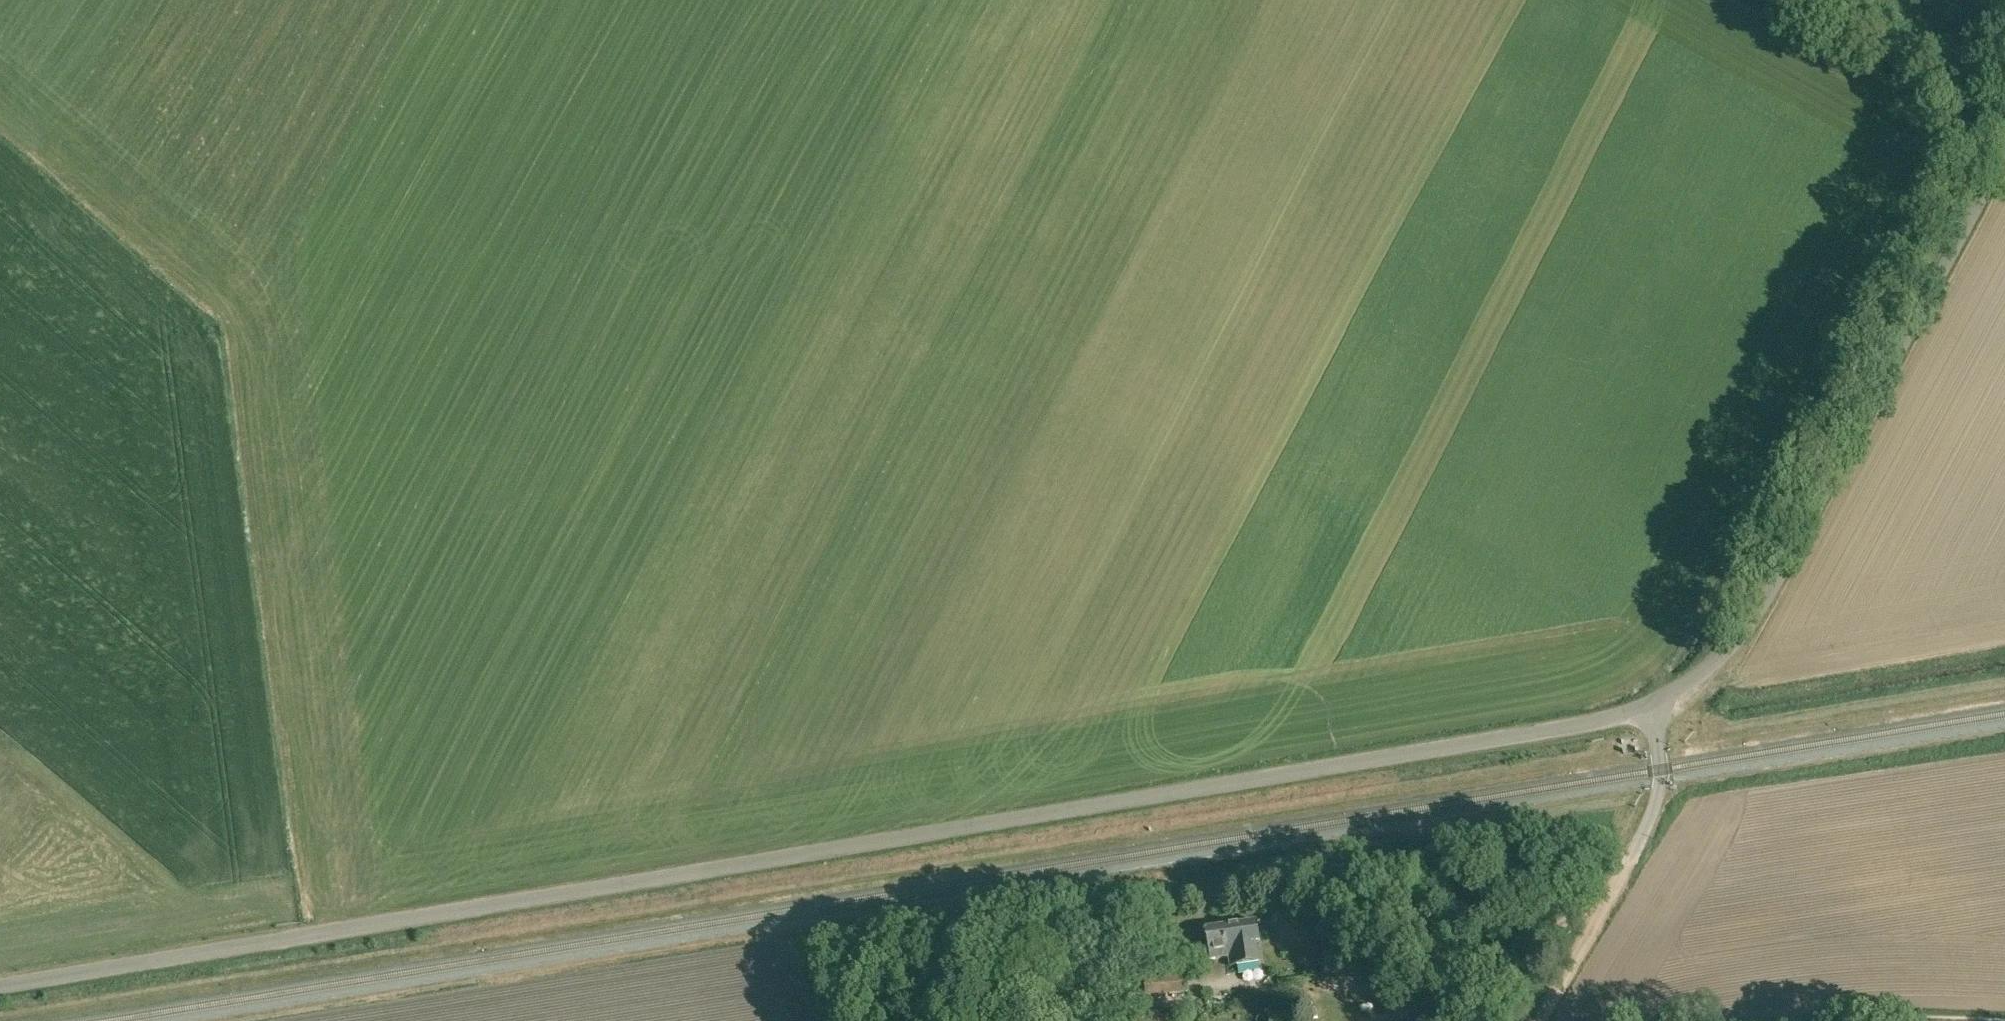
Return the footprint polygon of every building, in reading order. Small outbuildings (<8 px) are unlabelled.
[(1229,957),(1231,967),(1263,963),(1257,922),(1207,929),(1212,959),(1229,957)] [(1148,977),(1150,997),(1189,992),(1186,973),(1148,977)] [(1228,985),(1226,998),(1240,1001),(1242,988),(1228,985)]
